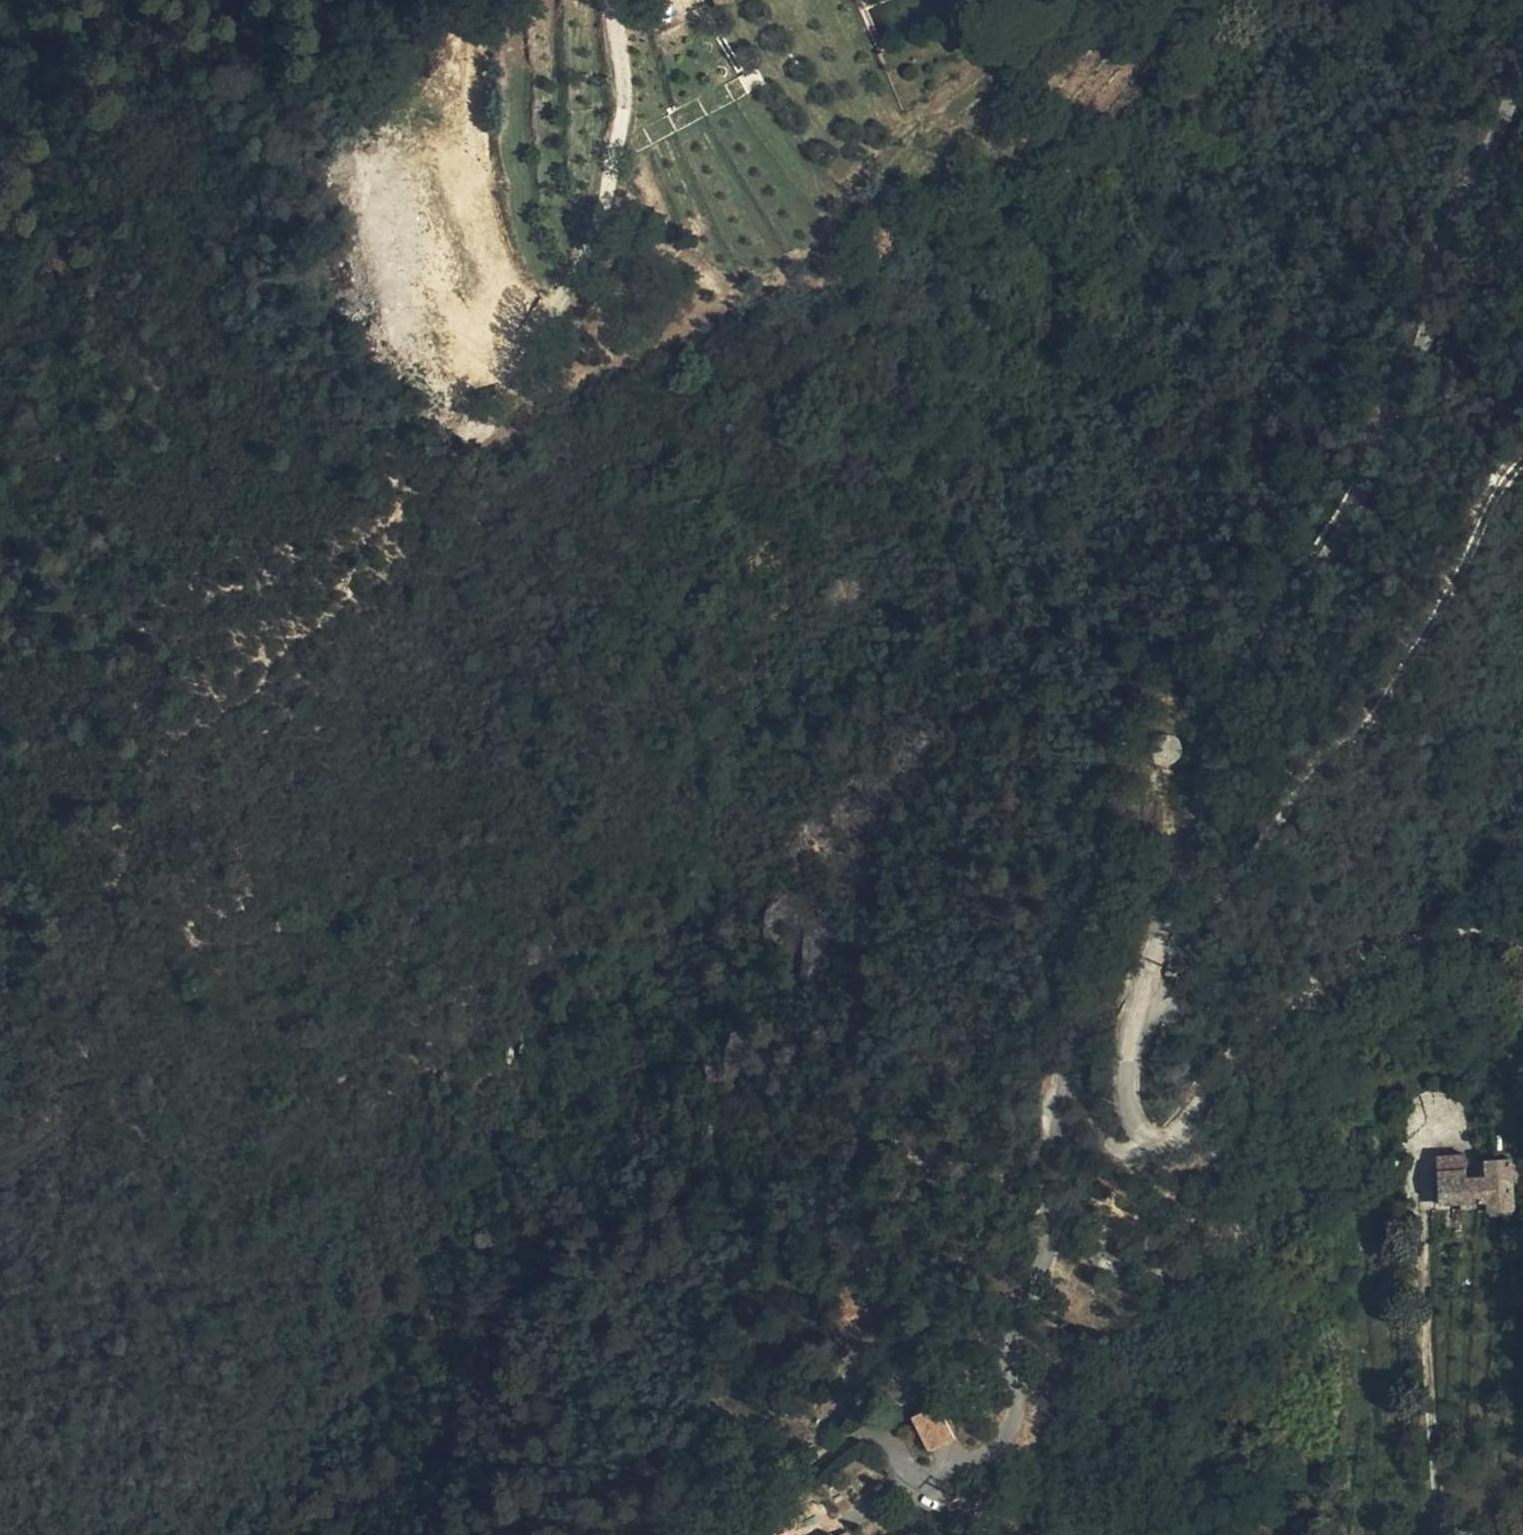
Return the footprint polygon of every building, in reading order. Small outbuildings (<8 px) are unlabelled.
[(1183,759),(1185,742),(1165,737),(1164,754),(1183,759)] [(1191,965),(1181,960),(1175,972),(1185,976),(1191,965)] [(1453,1146),(1452,1171),(1482,1172),(1482,1148),(1453,1146)] [(1522,1174),(1522,1155),(1497,1155),(1498,1173),(1522,1174)] [(1495,1204),(1496,1208),(1522,1208),(1522,1203),(1522,1174),(1498,1173),(1482,1172),(1452,1171),(1452,1194),(1495,1195),(1495,1204)] [(958,1405),(931,1415),(945,1448),(972,1439),(958,1405)] [(842,1529),(845,1534),(861,1534),(855,1523),(842,1529)] [(842,1529),(841,1526),(823,1534),(845,1534),(842,1529)]
